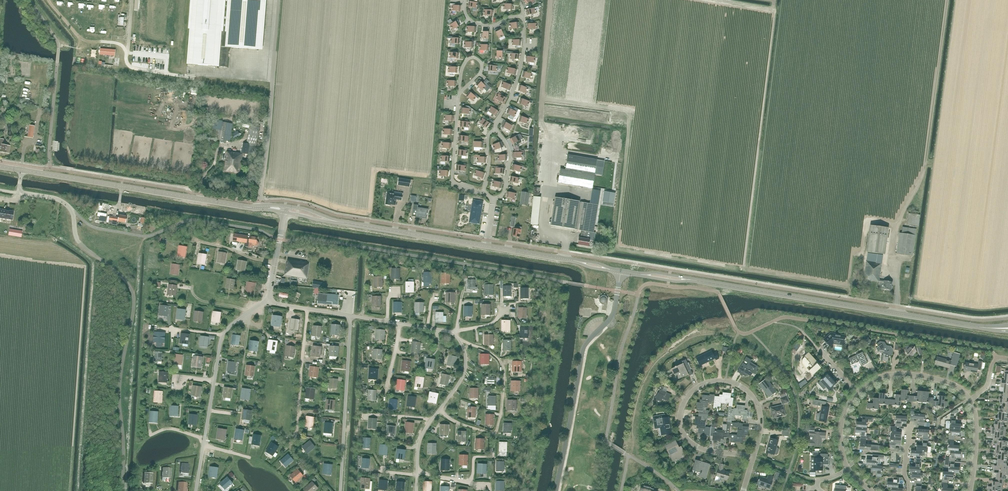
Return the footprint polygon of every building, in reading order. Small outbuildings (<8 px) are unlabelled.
[(187,64),(227,67),(229,48),(231,48),(231,47),(258,50),(262,0),(192,0),(187,64)] [(536,11),(539,10),(538,7),(526,10),(526,13),(527,12),(528,15),(536,13),(536,12),(536,11)] [(458,23),(459,23),(458,20),(453,23),(452,22),(448,24),(448,25),(450,25),(451,27),(451,28),(451,29),(452,28),(453,30),(459,26),(458,25),(459,24),(458,23)] [(501,29),(500,30),(499,29),(498,30),(497,29),(495,30),(499,38),(500,40),(505,38),(504,35),(505,35),(504,33),(503,33),(501,29)] [(513,54),(513,52),(507,51),(507,53),(511,54),(510,56),(510,57),(510,59),(518,60),(519,54),(513,54)] [(535,60),(535,57),(526,56),(525,59),(526,59),(526,62),(530,62),(529,65),(530,65),(534,65),(534,63),(535,61),(535,60)] [(531,72),(531,73),(523,71),(522,76),(524,76),(524,77),(531,79),(531,78),(532,78),(532,77),(532,75),(535,75),(536,73),(531,72)] [(484,82),(483,83),(480,80),(478,82),(478,83),(477,84),(478,85),(477,86),(482,91),(483,89),(484,90),(484,89),(484,88),(487,91),(489,88),(487,86),(486,87),(485,85),(486,84),(484,82)] [(508,84),(508,83),(506,82),(505,83),(503,82),(502,85),(502,84),(501,85),(502,85),(501,87),(510,91),(512,85),(510,84),(509,85),(508,84)] [(526,86),(525,87),(519,85),(518,88),(519,88),(518,91),(526,94),(527,91),(528,90),(527,90),(528,89),(530,89),(531,87),(526,86)] [(477,96),(476,97),(470,92),(467,95),(468,96),(467,97),(473,101),(474,100),(475,99),(476,98),(478,99),(479,98),(477,96)] [(503,96),(503,95),(499,93),(497,97),(497,96),(496,97),(496,99),(503,103),(505,100),(505,101),(507,97),(505,96),(504,97),(503,96)] [(528,104),(529,101),(521,98),(520,101),(520,103),(521,103),(520,104),(528,107),(528,105),(529,104),(528,104)] [(470,112),(470,107),(469,107),(466,106),(466,108),(464,108),(464,107),(461,107),(460,114),(470,114),(470,113),(470,112)] [(496,117),(499,112),(491,107),(490,109),(489,109),(489,110),(488,111),(487,113),(491,116),(492,114),(496,117)] [(514,110),(512,110),(509,108),(507,110),(508,111),(507,112),(508,113),(507,114),(514,117),(515,116),(516,115),(515,115),(518,110),(515,108),(514,110)] [(528,122),(529,119),(520,116),(519,118),(520,119),(519,120),(520,121),(520,122),(527,124),(528,123),(528,122)] [(486,121),(487,120),(483,117),(483,118),(481,121),(481,120),(480,121),(479,123),(485,127),(486,126),(487,127),(490,123),(486,121)] [(215,120),(213,128),(221,129),(222,121),(215,120)] [(506,123),(507,122),(505,120),(501,126),(510,131),(512,126),(506,123)] [(223,121),(220,140),(227,141),(229,122),(223,121)] [(243,153),(242,155),(244,155),(245,154),(252,155),(254,146),(256,146),(258,136),(260,126),(250,124),(246,144),(244,144),(243,153)] [(232,134),(235,139),(241,136),(238,130),(232,134)] [(519,138),(517,135),(510,139),(512,143),(513,143),(513,144),(520,140),(519,139),(519,138)] [(3,139),(0,139),(0,141),(0,152),(2,152),(2,153),(4,153),(5,153),(9,153),(10,146),(2,145),(3,139)] [(479,142),(479,140),(475,140),(475,141),(474,141),(474,147),(474,150),(480,151),(480,148),(483,148),(484,141),(481,141),(481,142),(479,142)] [(494,150),(503,147),(501,142),(493,145),(493,148),(493,149),(494,149),(494,150)] [(524,152),(524,151),(521,151),(521,152),(513,153),(513,158),(514,158),(514,160),(516,159),(516,158),(522,158),(522,157),(525,156),(524,152)] [(225,165),(224,172),(239,174),(242,155),(243,153),(231,152),(231,153),(227,152),(225,165)] [(595,175),(597,160),(568,155),(565,170),(568,170),(595,175)] [(568,170),(565,170),(560,169),(558,182),(593,188),(595,175),(568,170)] [(483,179),(485,173),(476,170),(475,173),(474,174),(475,174),(474,176),(483,179)] [(599,198),(600,191),(592,190),(591,197),(599,198)] [(605,191),(603,202),(613,204),(615,193),(605,191)] [(402,200),(403,193),(394,192),(395,193),(395,194),(387,193),(385,205),(390,205),(390,204),(395,205),(396,200),(402,200)] [(527,205),(529,193),(522,192),(520,204),(527,205)] [(538,225),(541,198),(534,197),(531,224),(538,225)] [(598,205),(580,202),(555,198),(551,226),(582,231),(581,238),(579,238),(578,245),(589,246),(590,240),(585,239),(586,231),(594,233),(598,205)] [(481,212),(483,202),(473,200),(471,210),(473,210),(471,221),(477,222),(479,211),(481,212)] [(418,208),(418,205),(414,205),(412,216),(416,217),(416,216),(427,217),(428,209),(418,208)] [(12,220),(14,211),(0,209),(0,218),(12,220)] [(918,226),(920,215),(908,213),(906,225),(918,226)] [(126,223),(127,216),(118,215),(118,217),(109,216),(108,223),(111,223),(111,224),(116,225),(117,221),(126,223)] [(884,254),(888,228),(870,226),(867,252),(884,254)] [(521,230),(521,228),(518,227),(518,229),(514,228),(513,236),(519,237),(520,233),(521,233),(521,230)] [(916,229),(908,228),(903,227),(902,233),(899,233),(896,254),(912,256),(916,229)] [(247,239),(248,236),(234,234),(233,241),(246,243),(246,246),(253,248),(253,245),(256,246),(257,246),(258,245),(259,244),(259,242),(258,241),(257,241),(257,238),(250,236),(250,239),(247,239)] [(182,246),(182,247),(179,246),(179,248),(178,256),(185,257),(187,247),(182,246)] [(225,261),(226,253),(219,252),(217,262),(220,262),(220,260),(225,261)] [(871,262),(872,254),(868,253),(866,262),(863,262),(863,266),(866,267),(864,280),(878,282),(879,282),(883,282),(882,289),(891,290),(892,282),(884,281),(879,280),(881,264),(877,263),(871,262)] [(201,254),(199,254),(199,256),(198,256),(197,263),(205,265),(206,255),(201,254)] [(307,279),(310,263),(288,259),(287,264),(286,264),(284,275),(307,279)] [(241,261),(239,261),(238,263),(237,270),(239,271),(240,268),(245,269),(246,262),(241,261)] [(174,265),(172,265),(172,267),(171,274),(173,274),(173,272),(179,273),(180,265),(174,265)] [(449,281),(450,274),(445,273),(445,274),(442,274),(442,276),(442,283),(444,283),(444,281),(449,281)] [(230,279),(230,280),(227,279),(227,281),(226,288),(228,289),(228,286),(234,287),(235,280),(230,279)] [(475,287),(475,280),(470,280),(468,280),(468,282),(467,282),(467,290),(477,290),(477,287),(475,287)] [(250,283),(248,283),(247,285),(246,292),(249,292),(249,290),(254,291),(255,284),(250,283)] [(172,285),(171,285),(169,285),(169,287),(168,294),(170,295),(171,292),(176,293),(177,286),(172,285)] [(338,305),(339,295),(318,293),(317,301),(332,302),(332,305),(338,305)] [(454,301),(454,293),(445,293),(445,295),(446,295),(446,303),(449,303),(449,300),(454,301)] [(167,316),(168,306),(163,306),(160,306),(160,308),(159,315),(167,316)] [(184,317),(185,310),(178,309),(177,319),(179,319),(179,317),(184,317)] [(198,312),(195,312),(195,314),(194,321),(196,321),(197,319),(202,320),(203,312),(198,312)] [(216,312),(213,312),(213,314),(212,321),(219,322),(221,313),(216,312)] [(280,324),(281,317),(273,316),(272,326),(276,326),(277,324),(280,324)] [(294,319),(294,320),(292,319),(291,321),(290,329),(292,329),(293,327),(298,327),(299,320),(294,319)] [(339,333),(339,325),(334,325),(332,325),(332,327),(331,335),(333,335),(334,332),(339,333)] [(320,337),(321,327),(316,327),(314,327),(314,329),(313,329),(313,336),(320,337)] [(384,337),(384,330),(379,330),(377,330),(376,332),(376,339),(378,339),(378,337),(384,337)] [(163,343),(163,333),(158,333),(156,333),(155,335),(155,342),(163,343)] [(188,342),(189,334),(181,333),(180,343),(183,343),(183,341),(188,342)] [(843,344),(845,335),(831,333),(824,339),(830,346),(835,342),(839,342),(839,344),(843,344)] [(235,335),(233,335),(232,337),(231,344),(239,346),(240,336),(235,335)] [(203,336),(203,337),(201,336),(201,338),(200,346),(207,347),(209,337),(203,336)] [(257,351),(258,342),(250,341),(249,350),(257,351)] [(272,341),(269,341),(269,343),(268,350),(270,350),(271,348),(276,349),(277,341),(272,341)] [(888,362),(889,356),(892,354),(893,350),(891,346),(886,345),(884,342),(880,341),(876,344),(878,346),(876,348),(878,351),(882,352),(883,353),(884,353),(882,361),(888,362)] [(419,353),(420,343),(415,342),(415,343),(412,342),(412,345),(411,352),(419,353)] [(290,347),(287,346),(287,349),(285,356),(293,357),(295,347),(290,347)] [(337,354),(338,347),(333,346),(333,347),(330,347),(330,349),(330,356),(332,356),(337,357),(338,354),(337,354)] [(914,347),(908,346),(906,346),(905,347),(907,355),(913,356),(916,352),(915,351),(917,350),(919,355),(923,354),(920,347),(916,348),(914,348),(914,347)] [(316,347),(314,347),(313,349),(312,356),(314,356),(315,354),(320,355),(321,347),(316,347)] [(381,357),(381,350),(376,350),(374,350),(374,352),(373,359),(376,359),(376,357),(381,357)] [(716,352),(713,353),(711,351),(696,358),(700,367),(702,367),(701,365),(715,359),(716,360),(719,359),(716,352)] [(162,359),(162,352),(157,352),(155,352),(155,354),(154,354),(154,361),(157,362),(157,359),(162,359)] [(861,366),(867,363),(862,352),(849,359),(852,365),(859,361),(861,366)] [(937,357),(934,364),(949,368),(950,365),(956,367),(960,354),(953,352),(952,358),(951,361),(937,357)] [(813,362),(815,360),(808,353),(804,357),(806,358),(804,360),(804,361),(803,362),(803,364),(804,364),(806,367),(806,368),(812,374),(820,368),(816,364),(815,364),(815,363),(814,362),(813,362)] [(178,354),(178,355),(175,354),(175,356),(174,364),(176,364),(176,365),(182,365),(183,355),(178,354)] [(452,356),(449,356),(449,358),(447,365),(449,366),(450,363),(455,364),(457,357),(452,356)] [(202,358),(197,357),(194,357),(193,366),(200,367),(202,358)] [(750,362),(751,360),(746,357),(744,361),(748,363),(747,365),(742,363),(737,372),(745,377),(747,375),(750,377),(752,373),(754,374),(759,367),(750,362)] [(429,359),(427,359),(427,361),(426,361),(425,368),(428,369),(428,366),(433,367),(434,360),(429,359)] [(689,376),(693,374),(686,359),(682,361),(682,362),(676,365),(676,366),(675,367),(671,369),(674,375),(680,373),(682,378),(688,375),(689,376)] [(516,362),(516,360),(513,360),(513,364),(513,371),(515,371),(515,369),(521,369),(521,362),(516,362)] [(405,361),(403,361),(402,363),(401,370),(409,371),(410,362),(405,361)] [(980,370),(982,361),(978,361),(978,364),(965,362),(963,370),(977,372),(977,370),(980,370)] [(231,362),(229,362),(228,364),(227,371),(235,372),(236,363),(231,362)] [(250,366),(247,366),(247,368),(245,375),(253,376),(255,367),(250,366)] [(313,367),(311,367),(311,369),(310,369),(309,376),(312,377),(312,374),(317,375),(318,368),(313,367)] [(377,377),(378,369),(372,369),(370,369),(370,371),(369,379),(372,379),(372,376),(377,377)] [(167,379),(167,372),(160,372),(159,382),(162,382),(162,380),(167,380),(168,380),(168,379),(167,379)] [(445,375),(441,374),(441,376),(442,377),(440,384),(442,384),(443,382),(448,383),(450,376),(445,375)] [(832,387),(836,383),(828,374),(824,378),(823,377),(822,378),(822,379),(818,383),(823,390),(827,387),(830,390),(833,387),(832,387)] [(492,377),(492,376),(485,376),(485,379),(487,379),(487,384),(494,384),(495,379),(494,379),(494,377),(492,377)] [(332,379),(333,377),(330,377),(330,381),(329,388),(331,389),(332,386),(337,387),(338,379),(332,379)] [(423,385),(424,378),(416,377),(416,379),(415,387),(417,387),(418,385),(423,385)] [(769,397),(776,392),(766,379),(759,384),(769,397)] [(400,380),(398,380),(397,382),(396,390),(404,390),(405,381),(400,380)] [(685,393),(694,384),(692,381),(683,391),(685,393)] [(662,390),(664,387),(659,385),(657,389),(660,390),(659,393),(658,393),(655,399),(661,401),(662,399),(668,402),(671,394),(662,390)] [(199,396),(201,387),(193,386),(192,395),(199,396)] [(227,388),(225,388),(224,390),(223,397),(231,398),(232,389),(227,388)] [(309,389),(307,388),(307,391),(305,398),(313,399),(315,389),(309,389)] [(245,389),(243,389),(242,391),(241,398),(244,399),(244,396),(249,397),(250,390),(245,389)] [(478,396),(478,389),(473,389),(471,389),(471,391),(470,391),(470,398),(472,398),(473,396),(478,396)] [(906,395),(907,390),(901,390),(901,395),(900,401),(911,402),(912,396),(906,395)] [(162,399),(162,392),(155,391),(155,396),(154,402),(157,402),(157,399),(162,399)] [(376,398),(376,391),(371,391),(369,391),(368,393),(368,400),(370,400),(370,398),(376,398)] [(922,402),(923,391),(917,391),(917,396),(912,396),(911,402),(922,402)] [(928,397),(928,392),(923,391),(922,402),(933,403),(933,401),(933,398),(928,397)] [(433,393),(430,393),(430,395),(428,402),(430,402),(431,400),(436,401),(438,394),(433,393)] [(729,397),(729,394),(722,393),(722,396),(720,395),(720,397),(715,396),(714,396),(714,403),(713,408),(717,409),(717,407),(720,407),(721,402),(729,403),(728,407),(731,407),(732,407),(733,398),(730,398),(730,397),(729,397)] [(884,399),(885,394),(879,393),(879,398),(878,404),(879,404),(889,405),(890,399),(884,399)] [(1004,393),(1003,399),(1000,399),(1000,403),(1003,403),(1007,403),(1007,394),(1004,393)] [(715,395),(711,395),(710,394),(710,396),(702,395),(702,401),(700,400),(700,403),(698,403),(697,409),(699,409),(698,414),(708,415),(708,411),(706,410),(707,403),(714,403),(714,396),(715,396),(715,395)] [(901,395),(895,394),(895,400),(890,399),(889,405),(900,406),(900,401),(901,395)] [(782,404),(789,402),(787,396),(780,398),(782,404)] [(943,407),(944,396),(939,396),(938,401),(933,401),(933,403),(932,406),(943,407)] [(411,397),(408,397),(408,399),(407,406),(410,406),(410,404),(415,405),(416,397),(411,397)] [(879,398),(873,398),(873,403),(867,403),(867,409),(878,410),(879,404),(878,404),(879,398)] [(392,399),(392,400),(390,399),(390,402),(389,401),(389,409),(391,409),(391,407),(397,407),(397,400),(392,399)] [(334,408),(334,400),(329,400),(327,400),(327,402),(326,409),(328,410),(329,407),(334,408)] [(516,408),(516,401),(511,400),(511,401),(508,401),(508,403),(508,410),(510,410),(510,408),(516,408)] [(1003,403),(1002,409),(999,409),(999,412),(1007,413),(1007,403),(1003,403)] [(773,418),(785,415),(783,405),(771,408),(773,418)] [(178,414),(178,406),(173,406),(171,406),(171,408),(170,408),(170,416),(172,416),(173,413),(178,414)] [(743,410),(743,406),(736,406),(736,409),(731,409),(731,407),(728,407),(727,422),(730,423),(731,423),(732,420),(734,420),(735,415),(743,415),(742,419),(746,420),(747,410),(744,410),(743,410)] [(826,422),(829,408),(821,406),(820,414),(817,413),(817,414),(816,419),(816,420),(819,421),(826,422)] [(246,410),(244,410),(243,412),(242,419),(250,420),(251,411),(246,410)] [(158,419),(158,412),(150,412),(150,422),(152,422),(152,419),(158,419)] [(668,418),(665,419),(664,412),(657,413),(657,416),(653,417),(655,428),(660,427),(662,435),(671,433),(668,418)] [(1007,413),(999,412),(999,418),(996,418),(995,421),(1004,422),(1007,423),(1007,418),(1007,413)] [(707,419),(708,415),(698,414),(698,419),(695,419),(695,425),(697,425),(697,428),(698,428),(698,433),(705,434),(705,435),(710,436),(711,427),(711,428),(704,427),(705,419),(707,419)] [(918,425),(924,426),(924,423),(924,422),(925,415),(914,414),(913,419),(919,420),(918,425)] [(197,422),(197,415),(192,415),(190,415),(190,417),(189,417),(189,424),(191,424),(191,422),(197,422)] [(906,422),(907,416),(896,416),(895,426),(896,427),(900,427),(901,422),(906,422)] [(309,417),(307,417),(306,419),(305,426),(312,427),(314,418),(309,417)] [(872,422),(872,418),(862,417),(861,422),(856,422),(856,427),(867,428),(867,422),(872,422)] [(955,424),(956,418),(950,418),(949,429),(960,430),(961,424),(955,424)] [(376,426),(377,419),(371,419),(369,419),(369,421),(368,428),(371,429),(371,426),(376,426)] [(1004,422),(995,421),(995,427),(992,427),(992,431),(1005,432),(1006,427),(1004,427),(1004,422)] [(727,422),(726,422),(726,424),(723,424),(722,432),(714,431),(715,427),(714,427),(711,426),(711,428),(711,427),(710,436),(713,436),(713,437),(714,437),(714,440),(720,441),(721,438),(723,438),(723,437),(729,438),(730,426),(730,423),(727,422)] [(332,433),(332,424),(327,423),(325,423),(325,425),(324,433),(332,433)] [(408,423),(406,423),(406,425),(405,425),(405,432),(407,432),(407,430),(413,431),(413,423),(408,423)] [(511,434),(511,424),(506,423),(506,424),(504,423),(504,426),(503,434),(511,434)] [(731,423),(730,423),(730,426),(739,427),(738,435),(731,434),(730,443),(735,443),(735,442),(743,443),(743,437),(744,437),(745,435),(747,435),(748,429),(744,428),(745,427),(743,426),(743,424),(731,423)] [(448,433),(448,425),(443,425),(441,425),(441,427),(440,435),(443,435),(443,432),(448,433)] [(390,426),(388,426),(387,428),(386,436),(389,436),(389,433),(394,434),(395,427),(390,426)] [(895,426),(891,426),(890,437),(901,438),(901,432),(896,432),(896,427),(895,426)] [(866,439),(867,428),(856,427),(855,433),(860,433),(860,438),(866,439)] [(221,429),(221,430),(219,429),(218,431),(217,439),(224,440),(226,430),(221,429)] [(239,429),(239,430),(236,429),(236,431),(235,439),(242,440),(244,430),(239,429)] [(928,441),(929,430),(918,429),(917,435),(923,435),(922,440),(928,441)] [(960,435),(960,430),(949,429),(948,439),(954,440),(954,435),(960,435)] [(1005,436),(1005,432),(992,431),(991,434),(994,434),(994,440),(1002,441),(1003,436),(1005,436)] [(809,441),(809,445),(820,446),(821,438),(825,438),(825,433),(810,432),(809,435),(809,441)] [(256,435),(254,435),(253,437),(252,444),(259,446),(261,436),(256,435)] [(900,443),(901,438),(890,437),(889,445),(887,445),(887,449),(889,448),(894,448),(895,443),(900,443)] [(369,446),(370,439),(365,438),(363,438),(362,440),(362,448),(364,448),(364,445),(369,446)] [(770,438),(766,452),(774,455),(774,454),(776,455),(777,454),(778,450),(778,448),(776,448),(778,441),(777,440),(770,438)] [(865,444),(866,439),(860,438),(859,449),(878,451),(878,445),(865,444)] [(953,445),(954,440),(948,439),(947,450),(950,451),(950,450),(958,451),(959,446),(953,445)] [(927,452),(928,441),(922,440),(922,446),(917,445),(916,451),(922,451),(927,452)] [(1002,441),(994,440),(993,444),(996,444),(996,450),(1005,451),(1005,446),(1007,446),(1007,441),(1002,441)] [(312,443),(311,443),(310,441),(308,443),(302,447),(307,453),(315,447),(312,443)] [(680,447),(678,449),(675,442),(666,447),(671,457),(673,456),(676,460),(685,455),(680,447)] [(274,444),(272,443),(271,445),(270,445),(266,451),(268,452),(268,453),(273,456),(275,452),(278,447),(274,444)] [(383,445),(380,445),(380,447),(379,454),(387,455),(388,445),(383,445)] [(397,449),(396,459),(404,460),(405,450),(397,449)] [(916,451),(911,450),(910,456),(916,456),(915,462),(921,462),(922,451),(916,451)] [(958,451),(950,450),(950,451),(949,458),(946,457),(945,461),(955,462),(955,457),(960,457),(961,451),(958,451)] [(1005,451),(996,450),(996,454),(999,454),(998,460),(1007,461),(1007,456),(1007,451),(1005,451)] [(814,459),(814,469),(822,469),(822,464),(829,464),(829,457),(827,457),(827,454),(820,454),(820,457),(820,459),(814,459)] [(866,459),(866,465),(871,466),(871,465),(877,466),(880,466),(880,459),(883,459),(883,455),(878,455),(872,454),(872,458),(869,458),(866,458),(866,459)] [(290,456),(290,457),(288,455),(286,456),(281,461),(286,467),(293,460),(290,456)] [(362,459),(361,468),(364,468),(365,468),(365,469),(366,469),(366,468),(369,469),(370,459),(362,458),(362,459)] [(700,462),(700,460),(697,459),(696,462),(696,461),(693,470),(700,472),(700,473),(701,473),(700,476),(705,478),(709,464),(700,462)] [(441,460),(441,470),(449,470),(449,460),(441,460)] [(1007,461),(998,460),(998,466),(995,466),(994,469),(1007,470),(1007,466),(1006,466),(1007,461)] [(954,467),(955,462),(945,461),(945,465),(949,465),(948,472),(954,473),(959,473),(959,467),(954,467)] [(920,473),(921,462),(915,462),(915,467),(909,466),(909,472),(911,472),(920,473)] [(188,473),(188,464),(181,463),(180,473),(188,473)] [(722,470),(724,465),(720,463),(718,469),(715,478),(714,481),(720,482),(721,478),(727,480),(729,472),(722,470)] [(327,464),(327,465),(324,464),(324,466),(323,474),(326,474),(326,472),(331,472),(332,465),(327,464)] [(486,471),(486,464),(481,464),(479,464),(479,466),(478,466),(478,474),(481,474),(481,471),(486,471)] [(871,466),(871,471),(876,471),(876,477),(881,477),(881,476),(882,466),(880,466),(877,466),(871,465),(871,466)] [(213,467),(213,468),(210,467),(210,469),(209,477),(211,477),(212,475),(217,475),(218,468),(213,467)] [(169,478),(170,468),(165,468),(163,468),(163,470),(162,470),(162,478),(169,478)] [(1007,473),(1007,470),(994,469),(994,473),(997,473),(997,479),(1003,480),(1005,480),(1006,475),(1007,475),(1007,473)] [(297,480),(303,476),(298,470),(290,476),(292,478),(294,476),(297,480)] [(948,472),(943,471),(942,482),(947,483),(948,478),(953,478),(954,473),(948,472)] [(920,473),(911,472),(911,478),(916,478),(916,483),(922,484),(922,473),(920,473)] [(151,483),(151,474),(146,473),(146,474),(144,473),(144,476),(143,483),(151,483)] [(772,481),(774,477),(768,475),(767,479),(760,476),(757,484),(769,489),(772,481)] [(898,488),(899,477),(893,477),(893,482),(887,482),(887,487),(891,488),(898,488)] [(229,479),(227,478),(226,479),(220,484),(225,489),(232,483),(229,479)] [(370,479),(365,479),(362,479),(362,481),(361,488),(369,489),(369,486),(370,479)] [(1003,480),(997,479),(996,482),(993,482),(993,487),(988,487),(988,490),(1002,490),(1003,480)] [(382,480),(380,480),(380,482),(379,482),(379,490),(381,490),(381,487),(387,488),(387,481),(382,480)] [(405,482),(400,482),(397,482),(397,484),(396,490),(399,490),(399,489),(404,490),(405,482)] [(431,482),(426,482),(424,482),(424,484),(423,490),(426,490),(426,489),(431,489),(431,482)] [(947,483),(942,482),(941,490),(952,490),(952,489),(947,488),(947,483)] [(186,483),(181,483),(178,483),(178,485),(177,490),(180,490),(185,490),(186,483)] [(314,485),(312,483),(311,484),(310,484),(305,489),(307,490),(314,490),(317,488),(314,484),(314,485)]
